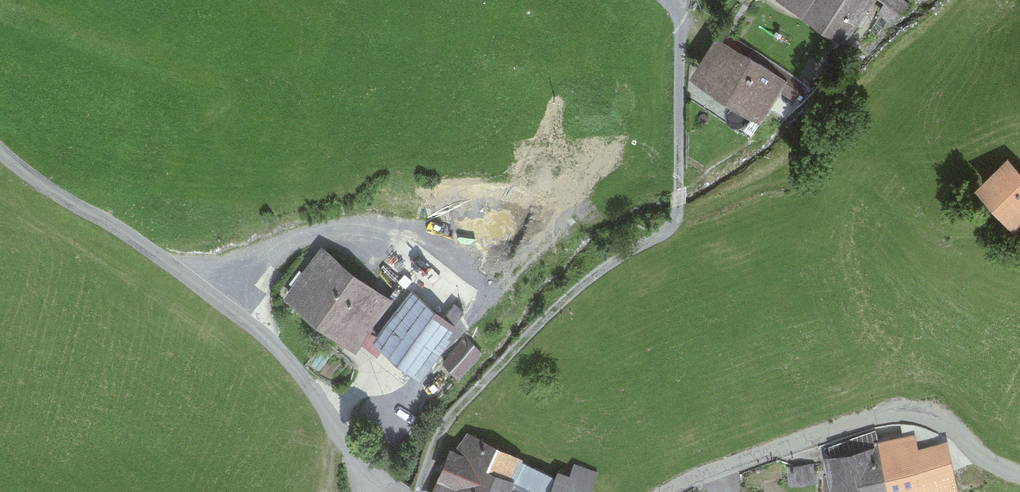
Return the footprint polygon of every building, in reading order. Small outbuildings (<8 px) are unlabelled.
[(806,8),(808,5),(846,31),(844,33),(845,34),(868,0),(795,0),(806,8)] [(887,1),(881,11),(890,17),(908,2),(905,0),(885,0),(887,1)] [(724,47),(722,46),(703,74),(739,96),(736,100),(764,119),(783,88),(794,95),(803,82),(731,36),(724,47)] [(983,184),(1019,224),(1019,223),(1019,175),(1008,162),(983,184)] [(368,323),(383,335),(414,296),(416,298),(431,279),(412,264),(384,301),(325,253),(295,290),(356,338),(368,323)] [(416,298),(414,296),(383,335),(382,337),(420,367),(452,326),(451,325),(416,298)] [(465,336),(447,355),(462,369),(480,350),(465,336)] [(511,478),(520,459),(472,437),(464,454),(455,450),(436,491),(475,491),(486,466),(511,478)] [(878,444),(889,491),(901,491),(919,488),(920,491),(951,491),(942,445),(925,449),(910,437),(908,438),(878,444)] [(878,444),(871,452),(832,460),(839,491),(889,491),(878,444)] [(538,491),(551,491),(557,477),(520,459),(511,478),(486,466),(475,491),(537,491),(538,491)] [(789,467),(791,479),(813,476),(811,463),(789,467)] [(557,477),(551,491),(583,491),(586,485),(559,474),(557,477)]
